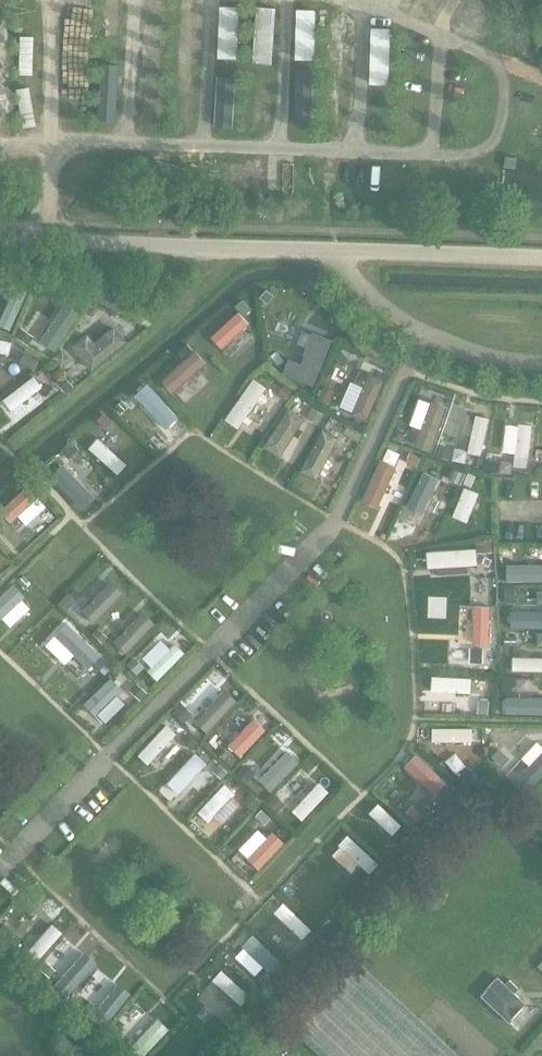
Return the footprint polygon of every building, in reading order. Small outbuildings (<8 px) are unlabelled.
[(517,157),(506,156),(505,166),(515,168),(517,157)] [(173,210),(173,195),(154,195),(154,209),(173,210)] [(267,290),(261,297),(268,303),(275,296),(267,290)] [(243,300),(235,307),(244,317),(251,310),(243,300)] [(65,301),(39,338),(55,349),(81,311),(65,301)] [(116,323),(95,340),(89,332),(73,344),(92,369),(129,340),(116,323)] [(21,330),(16,338),(27,345),(32,337),(21,330)] [(64,351),(55,358),(62,368),(72,360),(64,351)] [(27,354),(22,363),(33,370),(38,360),(27,354)] [(370,421),(388,377),(371,370),(353,414),(370,421)] [(11,409),(44,385),(36,374),(3,398),(11,409)] [(230,419),(244,427),(267,383),(253,376),(230,419)] [(64,377),(56,384),(65,394),(73,387),(64,377)] [(285,387),(279,396),(286,401),(292,391),(285,387)] [(323,388),(318,399),(328,404),(333,393),(323,388)] [(418,444),(434,449),(449,403),(432,398),(418,444)] [(133,401),(123,413),(153,441),(163,430),(133,401)] [(312,408),(308,416),(317,421),(321,413),(312,408)] [(104,413),(98,420),(107,429),(113,421),(104,413)] [(470,452),(485,454),(490,415),(475,413),(470,452)] [(331,414),(305,471),(322,478),(347,422),(331,414)] [(506,465),(532,466),(533,422),(507,421),(506,465)] [(348,426),(343,434),(357,442),(362,433),(348,426)] [(395,429),(391,439),(400,443),(402,437),(400,432),(395,429)] [(99,436),(89,446),(118,473),(127,462),(99,436)] [(70,443),(61,451),(69,459),(77,450),(70,443)] [(439,447),(436,456),(449,461),(452,451),(439,447)] [(409,453),(405,462),(415,467),(420,458),(409,453)] [(382,457),(365,500),(382,506),(399,464),(382,457)] [(484,461),(483,470),(497,472),(498,463),(484,461)] [(52,476),(85,507),(97,494),(64,463),(52,476)] [(452,469),(448,479),(459,485),(464,475),(452,469)] [(419,524),(435,490),(419,483),(403,517),(419,524)] [(491,541),(476,542),(477,553),(492,552),(491,541)] [(112,579),(83,609),(95,620),(124,590),(112,579)] [(11,626),(33,603),(12,583),(0,596),(0,615),(11,626)] [(474,590),(434,588),(433,602),(473,604),(474,590)] [(513,588),(504,588),(504,602),(513,602),(513,588)] [(68,593),(58,604),(65,611),(76,599),(68,593)] [(23,641),(33,650),(62,617),(52,608),(23,641)] [(144,610),(116,640),(128,651),(156,621),(144,610)] [(515,626),(541,626),(541,610),(515,610),(515,626)] [(97,628),(92,634),(102,643),(107,637),(97,628)] [(481,649),(481,632),(434,630),(434,647),(481,649)] [(516,638),(504,638),(504,646),(516,646),(516,638)] [(68,680),(92,650),(81,641),(56,671),(68,680)] [(513,654),(513,669),(541,669),(541,655),(513,654)] [(103,658),(95,665),(104,674),(111,667),(103,658)] [(135,658),(128,665),(137,675),(144,668),(135,658)] [(72,679),(81,688),(96,671),(86,663),(72,679)] [(438,674),(437,696),(473,698),(474,676),(438,674)] [(112,676),(86,703),(98,714),(124,687),(112,676)] [(501,677),(501,691),(511,692),(511,678),(501,677)] [(138,685),(130,692),(140,701),(147,694),(138,685)] [(196,720),(207,731),(238,698),(227,687),(196,720)] [(506,699),(507,712),(541,712),(541,698),(506,699)] [(478,701),(477,714),(487,715),(488,702),(478,701)] [(181,704),(173,713),(183,723),(192,714),(181,704)] [(255,715),(228,743),(240,755),(268,728),(255,715)] [(435,725),(435,740),(475,741),(475,726),(435,725)] [(187,733),(180,741),(191,750),(198,743),(187,733)] [(271,790),(301,760),(289,747),(258,778),(271,790)] [(179,792),(209,762),(197,751),(168,781),(179,792)] [(227,751),(221,757),(231,767),(237,761),(227,751)] [(437,794),(450,780),(419,751),(406,765),(437,794)] [(541,779),(541,751),(521,774),(535,787),(541,779)] [(219,765),(212,771),(221,780),(228,773),(219,765)] [(246,765),(239,773),(247,782),(255,774),(246,765)] [(304,819),(329,790),(318,780),(293,809),(304,819)] [(210,820),(236,791),(225,782),(199,810),(210,820)] [(250,793),(242,802),(253,812),(261,803),(250,793)] [(275,796),(267,804),(276,813),(285,805),(275,796)] [(378,801),(369,812),(394,832),(403,821),(378,801)] [(411,806),(404,813),(415,824),(422,817),(411,806)] [(262,810),(256,817),(265,826),(271,819),(262,810)] [(285,840),(274,829),(268,835),(259,827),(239,848),(259,867),(285,840)] [(331,852),(352,870),(359,862),(370,871),(379,860),(348,833),(331,852)] [(54,923),(35,943),(43,951),(63,930),(54,923)] [(260,978),(280,957),(254,932),(234,953),(260,978)] [(289,1028),(320,1055),(457,1055),(355,960),(289,1028)] [(220,971),(213,982),(243,1001),(250,990),(220,971)] [(498,977),(480,996),(509,1023),(527,1004),(515,993),(520,989),(510,979),(506,984),(498,977)] [(145,1054),(169,1027),(159,1018),(135,1045),(145,1054)] [(115,1030),(107,1038),(116,1047),(124,1039),(115,1030)]
